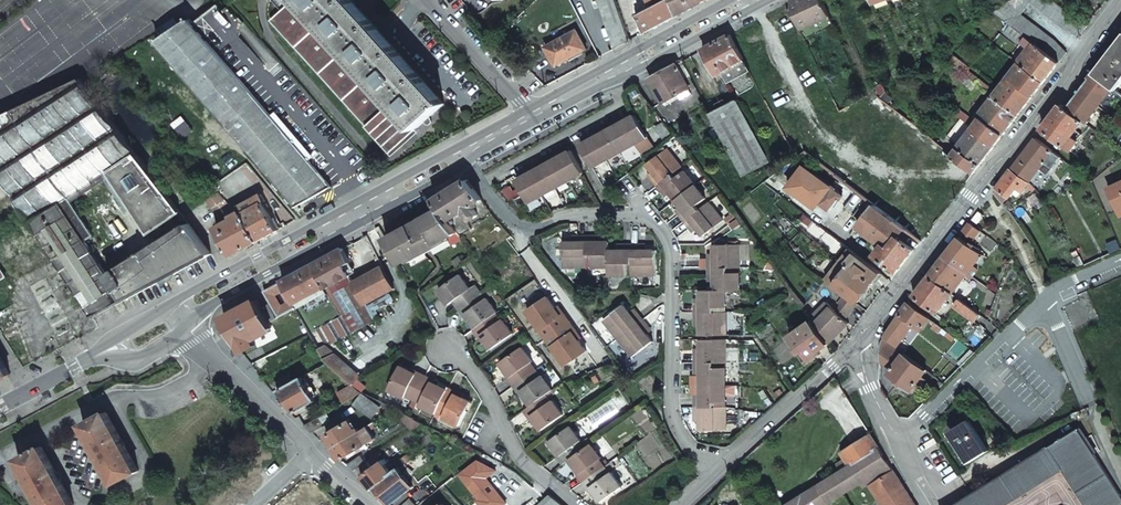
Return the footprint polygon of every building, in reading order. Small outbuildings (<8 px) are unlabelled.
[(441,103),(350,0),(289,0),(267,19),(384,153),(441,103)] [(630,41),(616,0),(599,0),(615,48),(630,41)] [(673,0),(657,0),(659,5),(637,17),(642,34),(667,21),(678,15),(673,0)] [(705,0),(673,0),(678,15),(699,3),(705,0)] [(829,16),(821,0),(794,0),(788,3),(801,30),(829,16)] [(1059,62),(1063,57),(1067,52),(1055,40),(1021,14),(1031,1),(1064,27),(1079,36),(1087,25),(1064,7),(1055,0),(1011,0),(994,10),(993,11),(994,12),(1010,25),(1059,62)] [(240,27),(224,10),(220,13),(214,6),(194,24),(203,35),(235,72),(243,83),(261,67),(237,39),(240,27)] [(224,10),(240,27),(241,24),(237,19),(236,20),(225,8),(224,10)] [(203,35),(194,24),(190,27),(187,23),(160,47),(295,206),(330,187),(241,85),(243,83),(235,72),(203,35)] [(970,28),(969,24),(961,27),(964,33),(970,28)] [(1019,64),(1043,82),(1059,62),(1010,25),(1006,31),(1030,50),(1019,64)] [(965,40),(976,32),(972,27),(970,28),(964,33),(961,35),(965,40)] [(556,65),(587,48),(576,30),(546,47),(556,65)] [(728,82),(750,70),(731,34),(703,49),(716,74),(722,72),(728,82)] [(1094,74),(1113,88),(1113,89),(1120,95),(1120,38),(1094,74)] [(526,59),(522,63),(530,71),(534,67),(526,59)] [(690,88),(684,78),(690,75),(683,60),(650,79),(663,103),(690,88)] [(994,96),(1018,115),(1043,82),(1019,64),(1015,60),(1012,63),(1017,67),(997,93),(986,84),(982,88),(993,97),(994,96)] [(968,71),(965,75),(974,82),(982,88),(986,84),(968,71)] [(1094,74),(1067,109),(1084,121),(1086,123),(1113,88),(1094,74)] [(104,110),(80,79),(41,98),(0,117),(0,174),(24,211),(29,218),(59,265),(83,302),(92,317),(124,300),(108,274),(86,240),(93,235),(69,198),(110,171),(148,233),(180,211),(163,190),(137,155),(104,110)] [(995,145),(1015,118),(1018,115),(994,96),(993,97),(979,116),(981,118),(977,123),(950,103),(947,107),(973,128),(995,145)] [(769,162),(737,100),(710,113),(711,114),(716,124),(743,175),(769,162)] [(1083,135),(1090,126),(1088,125),(1086,123),(1084,121),(1067,109),(1062,105),(1043,129),(1070,150),(1078,141),(1072,136),(1075,132),(1078,135),(1080,132),(1083,135)] [(628,118),(625,113),(619,117),(622,122),(628,118)] [(648,137),(635,114),(628,118),(622,122),(634,145),(648,137)] [(709,127),(716,124),(711,114),(704,118),(709,127)] [(614,126),(622,122),(619,117),(612,121),(614,126)] [(634,145),(622,122),(614,126),(608,129),(620,152),(634,145)] [(595,137),(601,133),(599,128),(592,132),(595,137)] [(995,145),(973,128),(958,147),(980,164),(995,145)] [(620,152),(608,129),(601,133),(595,137),(607,160),(620,152)] [(587,140),(595,137),(592,132),(585,136),(587,140)] [(607,160),(595,137),(587,140),(581,144),(593,167),(607,160)] [(648,137),(634,145),(640,155),(654,147),(648,137)] [(1044,162),(1053,151),(1036,138),(1012,169),(1029,182),(1040,168),(1048,174),(1052,168),(1044,162)] [(665,146),(647,160),(649,162),(667,149),(665,146)] [(980,164),(958,147),(952,155),(951,155),(954,157),(973,173),(979,165),(980,164)] [(562,148),(555,152),(558,157),(565,153),(562,148)] [(657,174),(652,178),(657,185),(673,173),(682,166),(668,148),(667,149),(649,162),(648,163),(654,171),(657,174)] [(584,172),(571,149),(565,153),(558,157),(570,180),(584,172)] [(558,157),(555,152),(548,156),(551,161),(558,157)] [(570,180),(558,157),(551,161),(544,164),(557,187),(570,180)] [(538,168),(535,163),(528,167),(531,172),(538,168)] [(557,187),(544,164),(538,168),(531,172),(544,195),(557,187)] [(805,166),(792,182),(819,204),(820,202),(829,209),(841,194),(805,166)] [(531,172),(528,167),(521,171),(524,176),(531,172)] [(1036,188),(1029,182),(1012,169),(995,191),(1003,202),(1013,190),(1017,186),(1020,188),(1022,190),(1027,185),(1033,191),(1036,188)] [(676,200),(696,185),(685,171),(676,178),(673,173),(657,185),(663,192),(667,188),(670,192),(676,200)] [(544,195),(531,172),(524,176),(518,179),(530,202),(544,195)] [(474,204),(482,200),(467,180),(435,199),(442,209),(457,232),(460,236),(472,228),(471,227),(466,220),(470,217),(471,218),(472,219),(473,219),(475,218),(476,217),(477,215),(477,214),(474,209),(476,207),(474,204)] [(819,204),(792,182),(789,187),(816,208),(819,204)] [(1119,211),(1120,210),(1120,183),(1108,188),(1119,211)] [(684,220),(700,209),(697,205),(706,198),(696,185),(676,200),(680,206),(683,209),(678,213),(684,220)] [(223,212),(231,208),(225,200),(212,209),(217,216),(223,212)] [(246,210),(243,205),(239,207),(259,240),(278,230),(262,201),(246,210)] [(723,221),(709,202),(700,209),(684,220),(690,227),(694,224),(697,227),(703,236),(723,221)] [(234,206),(231,208),(223,212),(228,220),(215,228),(230,256),(247,247),(259,240),(239,207),(237,204),(234,206)] [(889,216),(874,204),(857,226),(883,245),(883,244),(888,248),(897,236),(898,237),(904,229),(904,228),(889,216)] [(386,240),(400,264),(457,232),(442,209),(386,240)] [(979,229),(970,222),(963,231),(972,238),(979,229)] [(188,223),(108,274),(124,300),(211,254),(193,230),(188,223)] [(875,255),(897,272),(911,254),(914,250),(898,237),(897,236),(888,248),(883,244),(883,245),(881,247),(875,255)] [(979,257),(982,254),(979,251),(981,249),(978,247),(976,249),(959,236),(929,275),(952,293),(966,275),(971,268),(974,264),(979,257)] [(588,268),(588,256),(588,238),(579,238),(579,244),(574,244),(565,244),(565,267),(588,268)] [(610,252),(610,244),(601,244),(597,244),(597,238),(588,238),(588,256),(593,256),(592,268),(610,268),(610,252)] [(738,267),(738,244),(713,244),(713,252),(713,258),(708,258),(708,267),(726,267),(738,267)] [(633,264),(633,247),(624,247),(624,253),(619,253),(610,252),(610,268),(610,276),(628,276),(629,264),(633,264)] [(656,253),(646,253),(641,253),(641,247),(633,247),(633,264),(633,276),(656,276),(656,253)] [(344,265),(350,261),(343,248),(283,281),(289,293),(297,308),(304,322),(310,332),(318,347),(324,359),(327,362),(342,375),(350,366),(335,353),(340,350),(334,341),(372,321),(366,310),(363,305),(394,288),(387,276),(358,292),(344,265)] [(846,295),(857,304),(881,273),(864,259),(849,248),(825,278),(838,289),(846,295)] [(714,289),(724,289),(738,289),(738,271),(726,271),(726,267),(708,267),(709,275),(714,275),(714,280),(714,289)] [(971,268),(966,275),(971,278),(976,272),(971,268)] [(474,285),(469,288),(460,274),(438,289),(448,304),(454,300),(458,307),(479,292),(474,285)] [(949,297),(952,293),(929,275),(913,296),(930,308),(928,311),(931,313),(933,310),(936,313),(949,297)] [(297,308),(289,293),(283,281),(263,291),(278,317),(297,308)] [(694,312),(712,312),(712,307),(724,307),(724,289),(714,289),(700,289),(700,298),(700,303),(694,303),(694,312)] [(479,292),(458,307),(463,314),(465,313),(475,327),(494,313),(496,312),(487,298),(484,299),(479,292)] [(845,320),(857,304),(846,295),(838,303),(841,305),(836,311),(826,301),(812,315),(811,320),(828,344),(848,323),(845,320)] [(548,296),(527,310),(547,337),(570,321),(564,313),(561,315),(555,307),(548,296)] [(956,302),(953,305),(974,321),(980,314),(979,314),(959,298),(956,302)] [(271,327),(269,322),(261,309),(256,299),(223,317),(243,352),(256,345),(252,337),(271,327)] [(929,319),(930,318),(909,302),(900,314),(921,330),(928,321),(930,323),(931,320),(929,319)] [(261,309),(269,322),(270,321),(276,318),(269,305),(261,309)] [(558,305),(555,307),(561,315),(564,313),(558,305)] [(605,320),(619,338),(642,319),(637,313),(633,316),(630,312),(624,305),(605,320)] [(699,335),(724,335),(724,312),(712,312),(694,312),(694,320),(699,320),(700,325),(699,335)] [(494,313),(475,327),(473,328),(479,336),(481,335),(490,348),(512,333),(501,318),(499,320),(494,313)] [(900,314),(884,337),(904,352),(921,330),(900,314)] [(281,330),(288,326),(278,317),(276,318),(270,321),(281,330)] [(642,319),(619,338),(633,357),(652,341),(646,333),(643,330),(648,326),(642,319)] [(817,352),(828,344),(811,320),(789,336),(804,357),(815,349),(817,352)] [(570,321),(547,337),(566,365),(586,351),(578,339),(573,331),(576,330),(570,321)] [(931,326),(939,332),(944,335),(951,340),(953,337),(946,332),(942,329),(934,322),(931,326)] [(581,338),(576,330),(573,331),(578,339),(581,338)] [(922,376),(927,370),(904,352),(884,337),(881,341),(880,360),(891,369),(889,373),(911,390),(914,386),(922,376)] [(712,362),(724,362),(724,339),(700,339),(699,348),(699,353),(694,352),(694,362),(712,362)] [(529,362),(531,361),(521,346),(500,361),(510,376),(508,377),(513,384),(534,369),(529,362)] [(804,357),(806,360),(817,352),(815,349),(804,357)] [(0,358),(0,379),(10,374),(0,358)] [(712,362),(694,362),(694,374),(694,384),(725,384),(725,367),(712,367),(712,362)] [(404,394),(412,398),(424,374),(416,371),(415,373),(400,365),(387,388),(403,396),(404,394)] [(352,384),(353,384),(361,375),(355,370),(350,366),(342,375),(347,379),(352,384)] [(534,369),(513,384),(518,392),(520,390),(530,404),(545,394),(551,389),(541,375),(539,376),(534,369)] [(279,389),(294,381),(290,373),(274,382),(279,389)] [(436,410),(446,389),(430,381),(431,378),(424,374),(412,398),(420,402),(418,404),(435,412),(436,410)] [(292,413),(316,399),(303,376),(294,381),(279,389),(292,413)] [(922,376),(914,386),(919,389),(927,380),(922,376)] [(338,392),(344,403),(361,392),(353,384),(352,384),(338,392)] [(694,407),(712,407),(712,402),(725,402),(725,395),(725,385),(725,384),(694,384),(694,393),(694,407)] [(735,385),(725,385),(725,395),(735,395),(735,385)] [(455,391),(447,387),(446,389),(436,410),(443,414),(442,417),(458,425),(470,402),(453,394),(455,391)] [(371,418),(380,407),(362,393),(353,404),(371,418)] [(545,394),(530,404),(523,409),(529,417),(531,415),(541,429),(562,414),(551,399),(549,401),(545,394)] [(700,430),(725,430),(725,407),(712,407),(694,407),(694,415),(700,415),(700,419),(700,430)] [(415,418),(405,413),(396,408),(394,409),(406,423),(415,418)] [(115,483),(138,471),(113,424),(107,412),(84,424),(115,483)] [(312,432),(331,421),(327,413),(305,426),(312,432)] [(406,423),(411,430),(422,422),(415,418),(406,423)] [(969,461),(988,449),(969,419),(950,431),(969,461)] [(326,435),(333,446),(360,430),(358,427),(356,428),(350,420),(326,435)] [(375,437),(368,425),(360,430),(333,446),(341,459),(351,452),(353,454),(362,448),(363,450),(370,446),(367,442),(375,437)] [(579,441),(580,440),(570,426),(549,441),(559,455),(557,456),(562,463),(569,458),(583,448),(579,441)] [(1012,470),(971,495),(956,504),(1003,504),(1038,483),(1062,468),(1074,487),(1085,504),(1120,504),(1120,495),(1111,479),(1078,428),(1012,470)] [(842,471),(879,448),(871,434),(841,452),(846,460),(838,464),(841,470),(842,471)] [(601,457),(590,443),(583,448),(569,458),(579,472),(577,474),(582,481),(604,466),(599,459),(601,457)] [(62,484),(42,446),(19,458),(31,480),(44,504),(73,504),(74,504),(62,484)] [(830,502),(843,494),(863,482),(865,486),(870,483),(883,504),(915,504),(879,448),(842,471),(841,470),(819,484),(830,502)] [(396,463),(399,468),(412,458),(409,454),(396,463)] [(365,462),(360,455),(347,464),(351,469),(358,467),(365,462)] [(369,459),(365,462),(370,469),(378,463),(373,457),(369,459)] [(478,460),(459,474),(478,499),(476,501),(480,504),(502,504),(505,502),(486,477),(487,476),(492,468),(478,460)] [(374,487),(375,486),(399,468),(396,463),(385,472),(381,467),(383,465),(381,463),(379,465),(378,463),(370,469),(363,474),(373,487),(374,487)] [(604,466),(582,481),(588,488),(589,487),(599,500),(621,485),(611,471),(609,473),(604,466)] [(399,468),(375,486),(389,504),(413,486),(399,468)] [(492,468),(487,476),(496,470),(492,468)] [(830,502),(819,484),(785,504),(825,504),(830,502)] [(551,495),(539,504),(540,504),(563,504),(551,495)]
